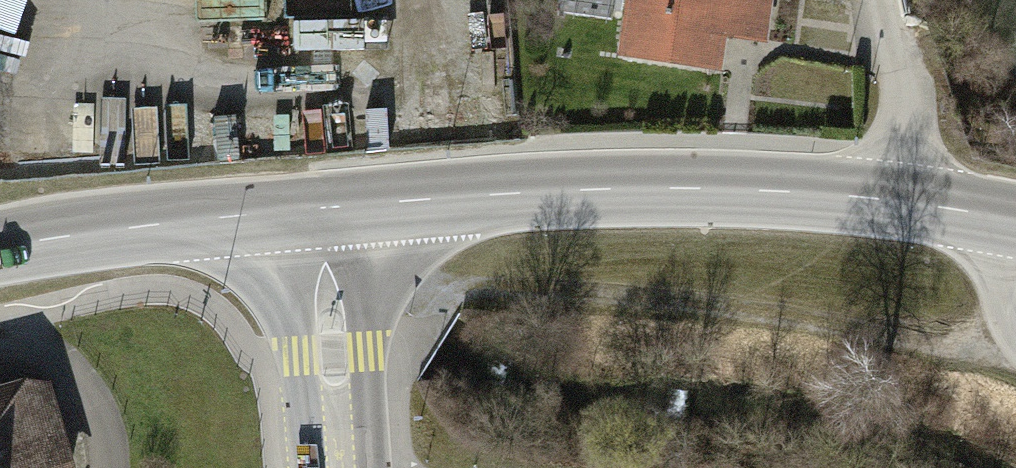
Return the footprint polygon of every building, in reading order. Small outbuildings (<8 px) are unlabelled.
[(607,59),(706,75),(712,40),(756,47),(764,0),(617,0),(607,59)] [(0,395),(0,467),(58,467),(37,385),(0,395)]
